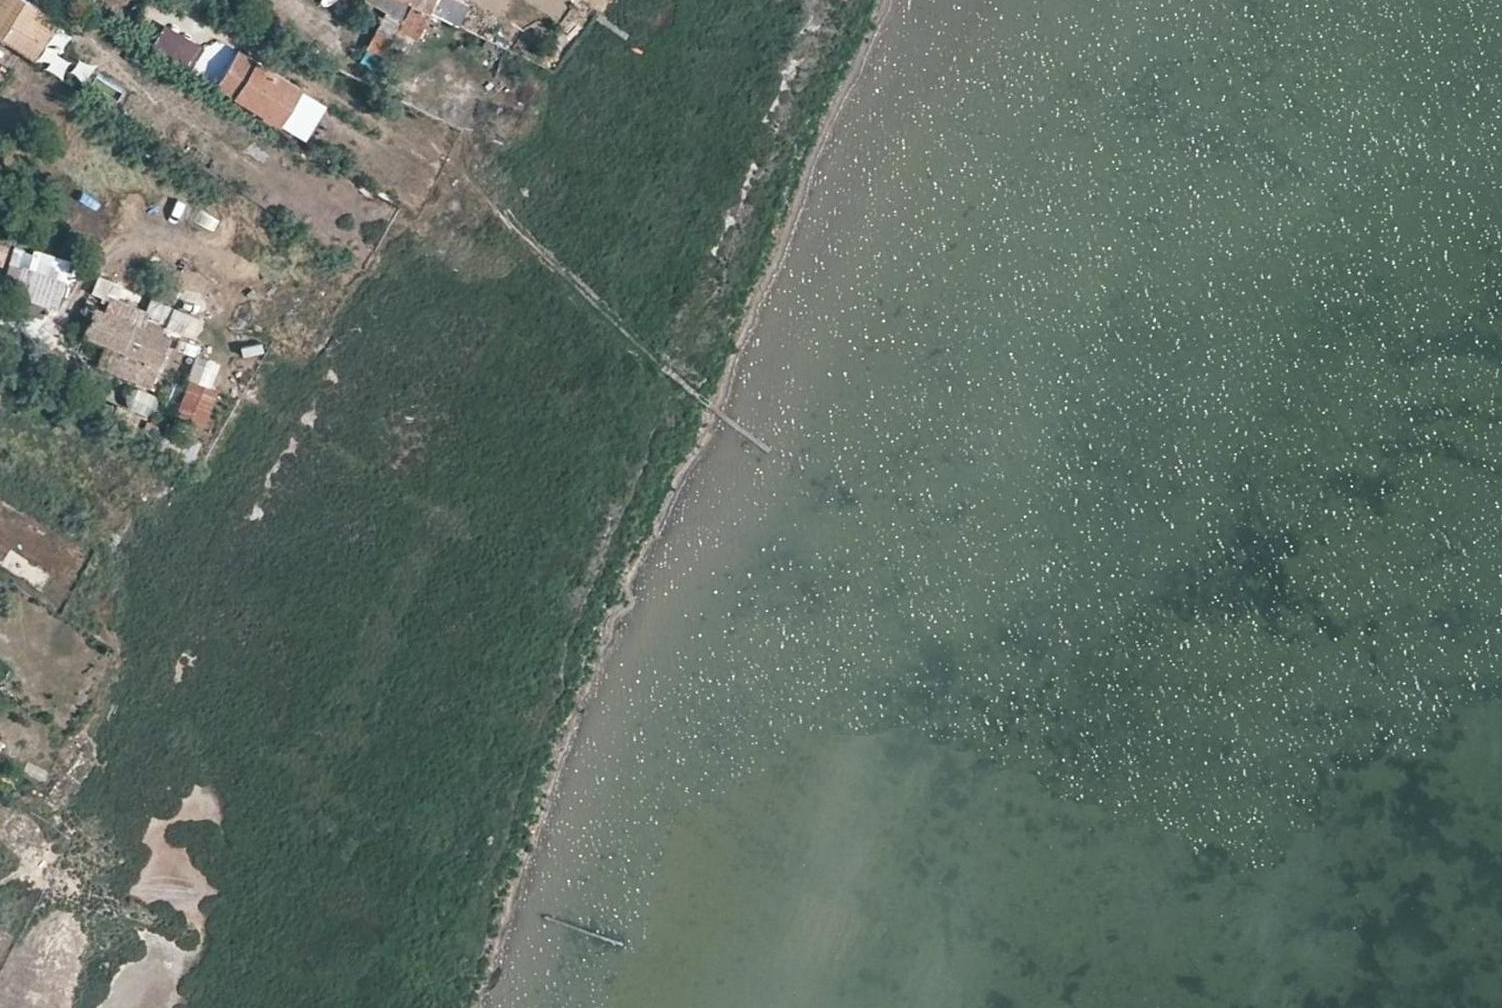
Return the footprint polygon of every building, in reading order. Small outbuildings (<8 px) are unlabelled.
[(15,0),(0,0),(0,15),(20,29),(32,37),(44,46),(56,28),(15,0)] [(383,8),(373,29),(389,37),(397,20),(418,30),(428,9),(415,3),(408,0),(373,0),(377,2),(375,5),(383,8)] [(415,3),(428,9),(457,23),(468,1),(466,0),(408,0),(415,3)] [(20,55),(28,43),(16,35),(20,29),(0,15),(0,42),(20,55)] [(200,45),(164,22),(151,43),(186,66),(200,45)] [(28,43),(32,37),(20,29),(16,35),(28,43)] [(373,29),(366,43),(383,51),(389,37),(373,29)] [(64,76),(80,56),(67,45),(51,66),(64,76)] [(298,84),(236,46),(227,60),(212,84),(274,123),(298,84)] [(24,201),(0,191),(0,213),(16,220),(24,201)] [(62,265),(31,253),(25,269),(57,280),(62,265)] [(16,279),(13,286),(45,297),(54,300),(61,281),(57,280),(25,269),(20,266),(16,279)] [(45,297),(13,286),(8,299),(40,311),(45,297)] [(146,308),(111,294),(104,311),(139,325),(143,318),(146,308)] [(158,334),(162,325),(143,318),(139,325),(104,311),(84,303),(80,311),(89,314),(81,333),(103,341),(94,364),(148,386),(168,337),(158,334)] [(201,422),(215,386),(186,374),(171,410),(201,422)] [(112,416),(115,407),(100,401),(96,410),(112,416)] [(140,412),(117,402),(115,407),(112,416),(109,422),(133,431),(140,412)]
